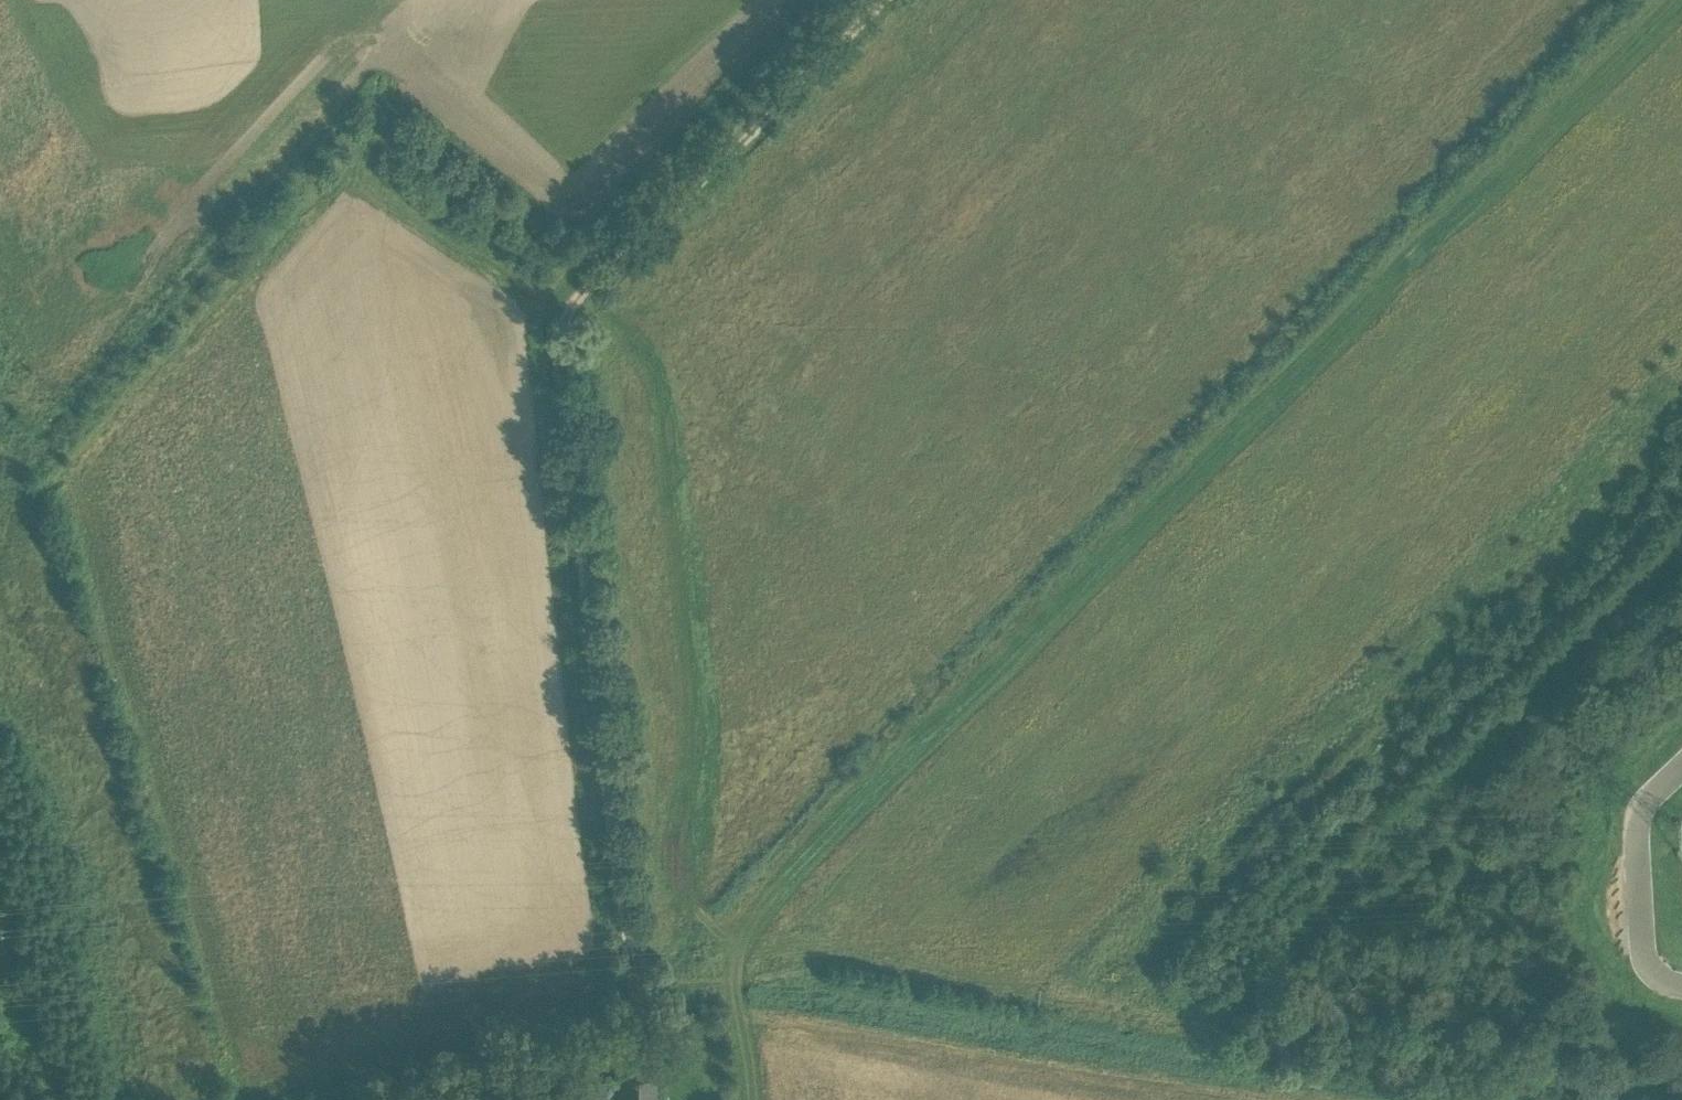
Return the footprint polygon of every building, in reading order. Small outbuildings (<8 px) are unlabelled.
[(658,1078),(619,1078),(618,1099),(658,1099),(658,1078)]
